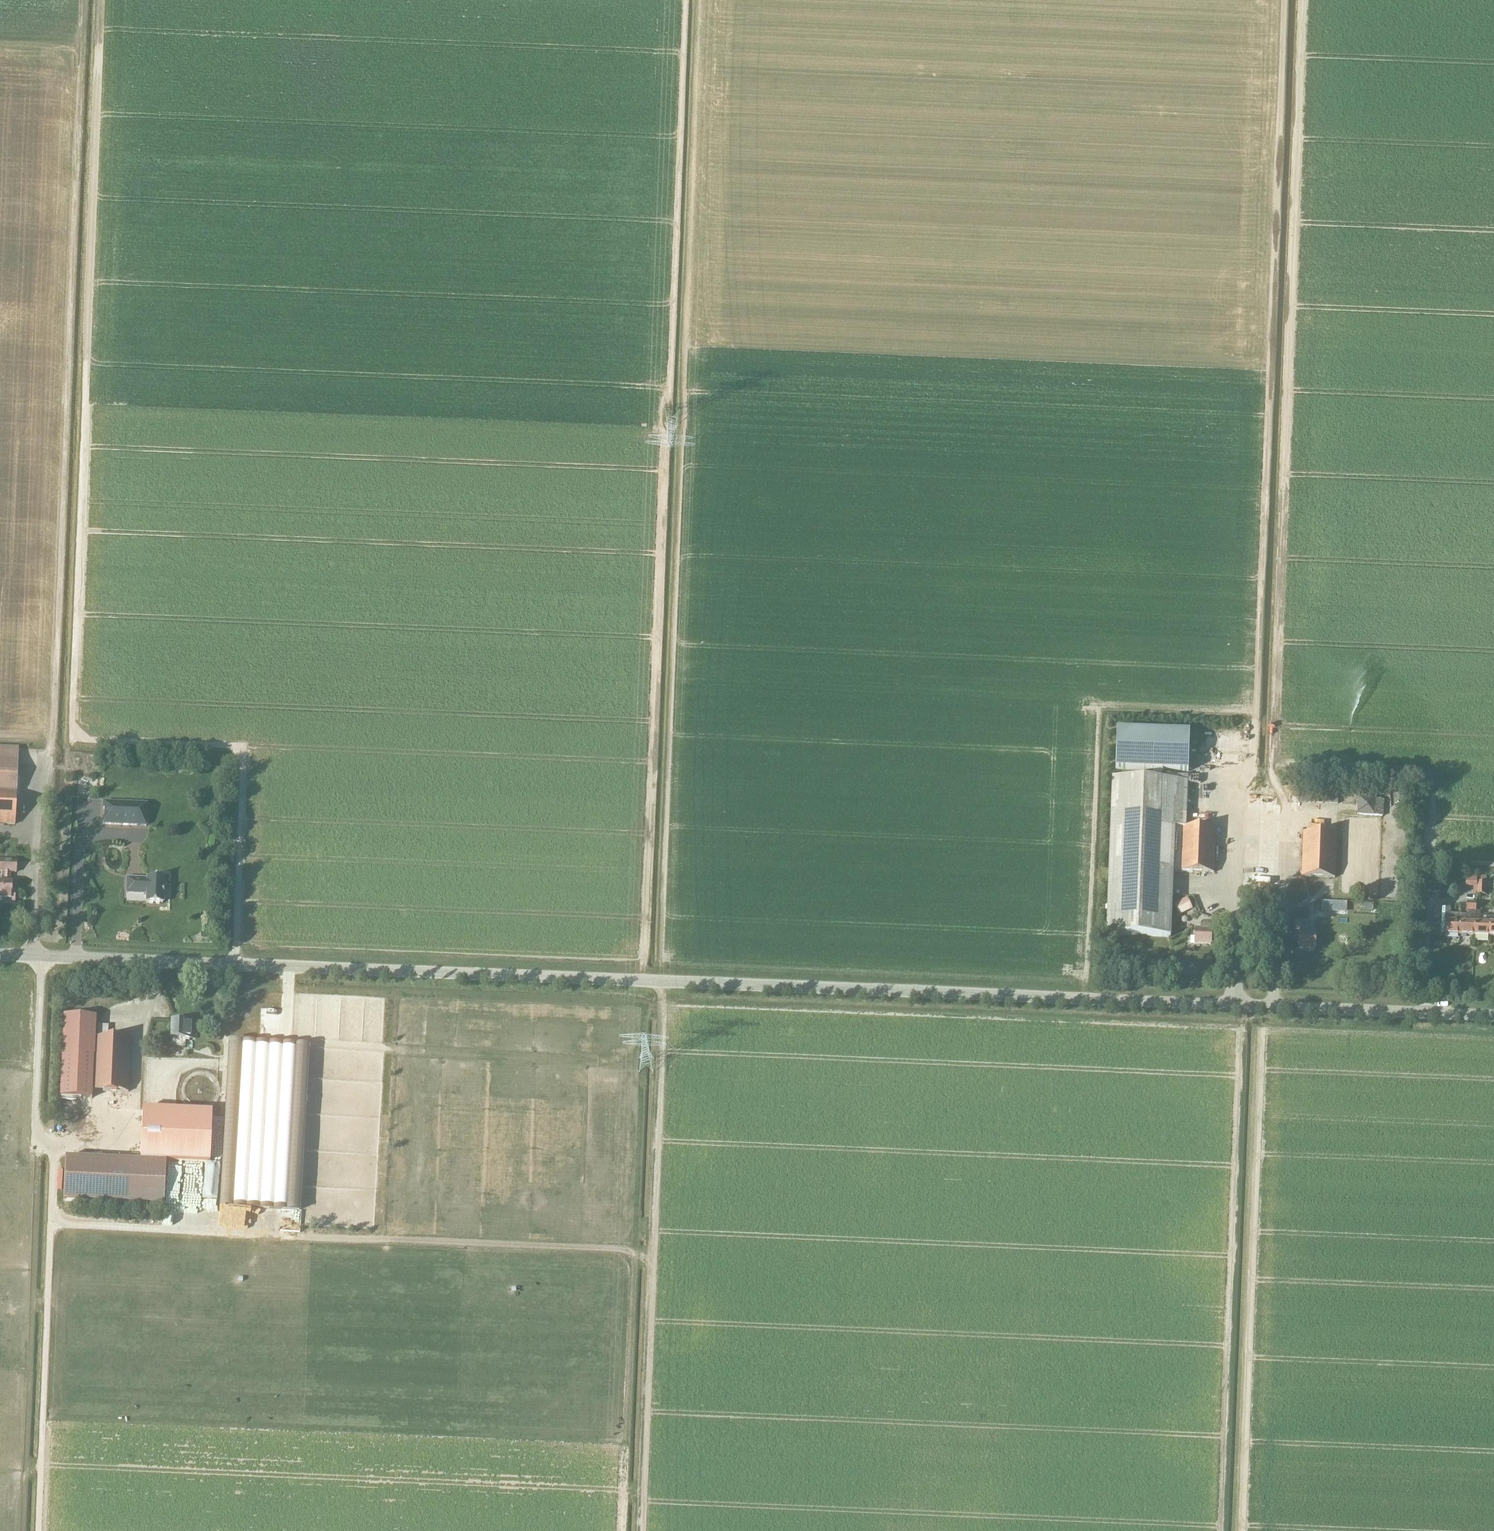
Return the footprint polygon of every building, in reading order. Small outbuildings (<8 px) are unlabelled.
[(1118,730),(1116,769),(1153,770),(1153,780),(1163,781),(1164,771),(1189,772),(1191,733),(1118,730)] [(16,791),(18,748),(0,747),(0,823),(14,824),(16,791)] [(1214,873),(1216,829),(1186,828),(1188,782),(1163,781),(1153,780),(1113,778),(1107,933),(1170,936),(1173,871),(1181,871),(1181,872),(1214,873)] [(1338,804),(1338,791),(1298,790),(1297,803),(1338,804)] [(1382,818),(1384,800),(1358,798),(1357,816),(1382,818)] [(146,826),(147,804),(104,802),(103,824),(146,826)] [(1335,878),(1337,834),(1304,833),(1302,877),(1335,878)] [(10,874),(10,873),(16,873),(17,860),(0,859),(0,872),(2,872),(1,882),(0,882),(0,896),(2,896),(2,903),(14,903),(15,890),(11,890),(12,882),(10,882),(10,874)] [(1476,886),(1476,877),(1472,877),(1472,874),(1466,874),(1466,886),(1476,886)] [(162,903),(164,878),(147,878),(147,879),(127,878),(126,893),(147,894),(146,903),(162,903)] [(1425,880),(1424,891),(1439,892),(1440,881),(1425,880)] [(1485,882),(1477,882),(1477,895),(1485,895),(1485,882)] [(1188,901),(1175,908),(1178,916),(1192,909),(1188,901)] [(1475,912),(1476,903),(1467,903),(1467,915),(1460,914),(1459,935),(1474,935),(1475,912)] [(1459,935),(1460,914),(1450,914),(1450,908),(1445,908),(1445,920),(1444,920),(1444,921),(1441,921),(1441,934),(1459,935)] [(1480,912),(1475,912),(1474,935),(1489,936),(1490,917),(1480,916),(1480,912)] [(1315,950),(1316,935),(1309,935),(1309,922),(1296,921),(1296,936),(1300,936),(1299,949),(1315,950)] [(1195,931),(1195,945),(1211,946),(1212,932),(1215,932),(1215,923),(1201,922),(1201,931),(1195,931)] [(130,1039),(94,1038),(94,1018),(64,1017),(63,1054),(62,1054),(60,1097),(91,1098),(92,1090),(128,1092),(130,1039)] [(170,1038),(195,1039),(196,1022),(171,1021),(170,1038)] [(300,1210),(309,1048),(229,1044),(219,1206),(300,1210)] [(73,1109),(64,1132),(70,1135),(80,1112),(73,1109)] [(208,1163),(210,1114),(142,1111),(140,1156),(140,1160),(208,1163)] [(130,1161),(67,1159),(66,1201),(163,1205),(165,1163),(140,1162),(140,1156),(131,1155),(130,1161)]
